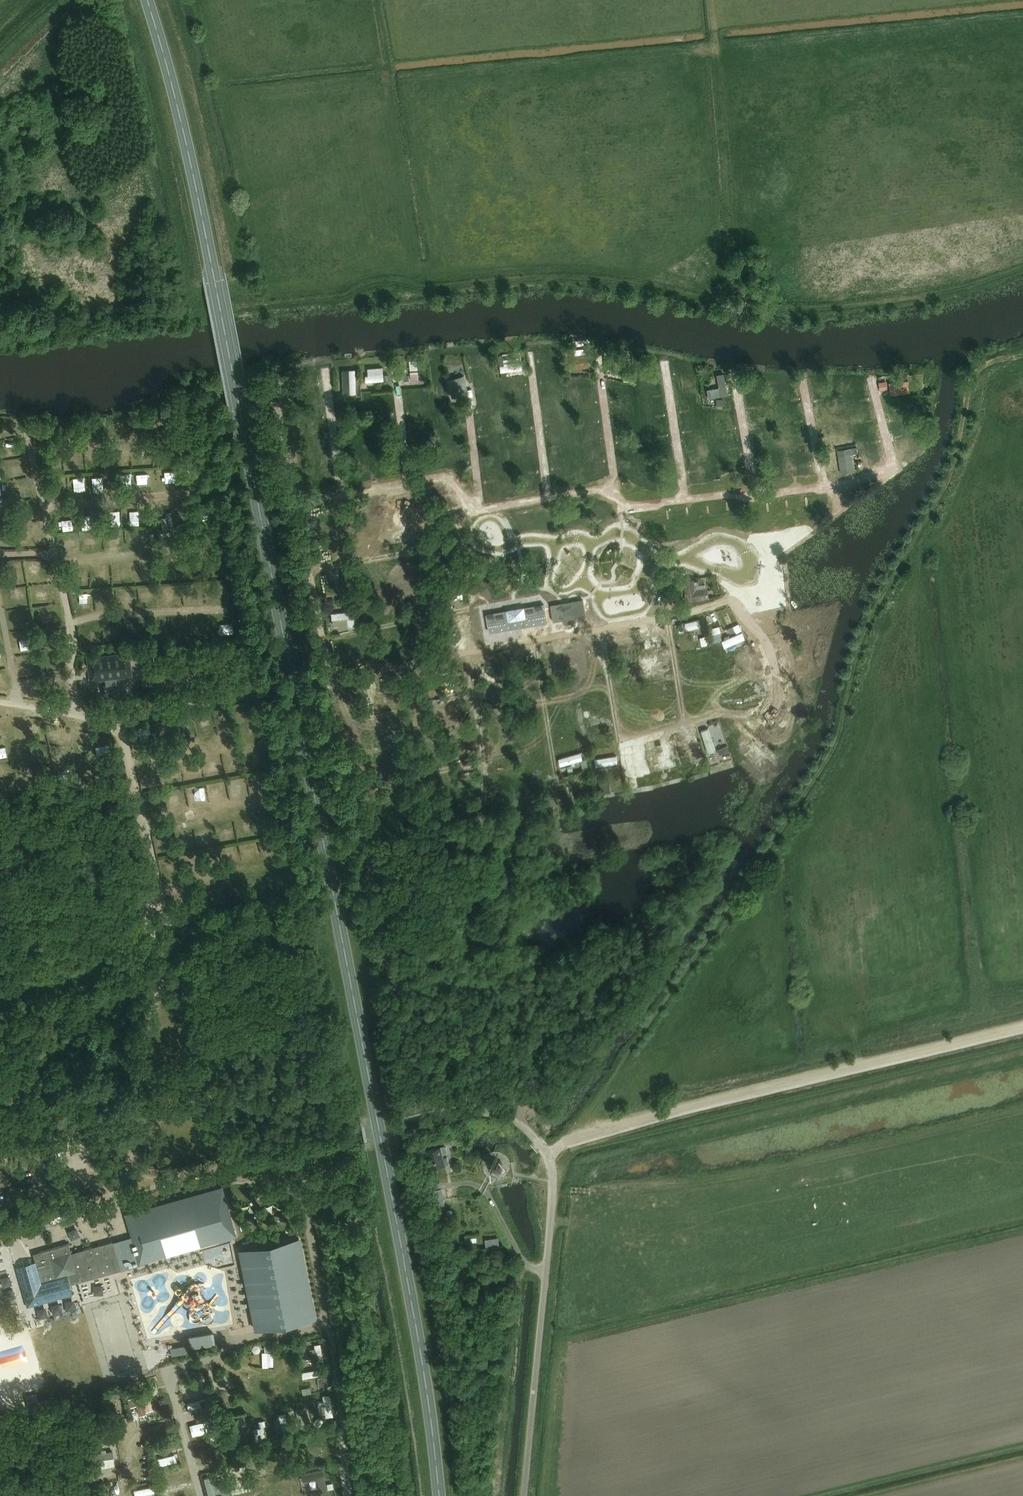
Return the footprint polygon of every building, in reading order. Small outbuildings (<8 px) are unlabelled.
[(545,352),(545,366),(560,366),(559,352),(545,352)] [(522,353),(499,354),(501,377),(512,377),(512,369),(523,368),(522,353)] [(581,368),(590,366),(589,354),(569,356),(571,369),(577,368),(577,371),(581,370),(581,368)] [(425,356),(410,357),(411,370),(425,369),(425,356)] [(366,375),(366,381),(385,380),(384,366),(368,367),(369,375),(366,375)] [(636,379),(659,384),(660,378),(647,375),(648,369),(638,367),(636,379)] [(349,368),(350,393),(358,392),(357,368),(349,368)] [(708,397),(728,394),(724,371),(716,373),(718,385),(706,387),(708,397)] [(335,388),(333,372),(324,373),(325,385),(314,386),(315,403),(328,402),(327,389),(335,388)] [(445,380),(449,399),(466,395),(462,376),(445,380)] [(677,380),(676,387),(697,390),(698,383),(677,380)] [(781,388),(782,400),(796,399),(795,387),(781,388)] [(888,400),(888,408),(908,406),(908,399),(888,400)] [(757,411),(756,403),(741,405),(742,413),(757,411)] [(373,411),(372,427),(381,428),(381,412),(373,411)] [(849,448),(849,446),(844,447),(844,448),(837,450),(841,473),(855,471),(852,454),(858,453),(856,446),(849,448)] [(15,447),(3,449),(4,455),(16,453),(15,447)] [(95,450),(96,464),(108,463),(107,449),(95,450)] [(824,467),(833,466),(832,452),(823,453),(824,467)] [(789,472),(798,470),(797,464),(788,465),(789,472)] [(17,465),(6,466),(8,477),(19,476),(17,465)] [(378,474),(398,472),(397,465),(377,467),(378,474)] [(655,490),(653,472),(646,473),(648,490),(655,490)] [(81,475),(71,475),(71,490),(81,490),(81,475)] [(102,476),(94,477),(95,484),(102,484),(102,476)] [(34,507),(23,507),(24,519),(34,518),(34,507)] [(132,522),(140,521),(139,508),(131,508),(132,522)] [(173,527),(171,512),(166,512),(166,516),(161,517),(162,529),(157,530),(158,538),(176,535),(174,527),(173,527)] [(37,536),(36,526),(21,527),(22,537),(37,536)] [(703,536),(714,557),(720,553),(722,557),(733,551),(720,527),(703,536)] [(137,553),(122,553),(122,565),(137,565),(137,553)] [(28,560),(25,567),(38,573),(41,566),(28,560)] [(208,576),(217,575),(216,561),(207,561),(208,576)] [(101,583),(111,583),(111,568),(100,568),(101,583)] [(81,585),(89,585),(88,571),(80,571),(81,585)] [(698,581),(694,581),(694,580),(683,581),(685,593),(690,593),(692,601),(709,599),(707,588),(706,588),(705,584),(699,585),(698,581)] [(26,586),(10,588),(11,598),(20,597),(20,592),(26,592),(26,586)] [(159,588),(145,588),(145,597),(159,597),(159,588)] [(33,593),(34,603),(50,601),(48,591),(33,593)] [(93,601),(93,592),(82,593),(83,602),(93,601)] [(560,598),(438,620),(443,648),(565,626),(560,598)] [(50,617),(50,608),(36,608),(35,617),(50,617)] [(15,611),(15,622),(28,621),(27,610),(15,611)] [(749,611),(750,618),(757,617),(756,610),(749,611)] [(353,611),(330,613),(332,625),(340,625),(340,628),(349,627),(349,632),(356,631),(355,627),(353,611)] [(684,630),(702,626),(700,618),(682,622),(684,630)] [(156,621),(157,638),(168,637),(167,621),(156,621)] [(712,633),(721,631),(720,624),(710,626),(712,633)] [(92,643),(104,642),(103,626),(91,626),(92,643)] [(724,646),(746,640),(744,632),(722,638),(724,646)] [(720,633),(711,635),(714,643),(722,640),(720,633)] [(100,687),(102,697),(119,695),(118,685),(115,685),(114,679),(130,677),(126,652),(84,658),(87,683),(103,680),(103,684),(103,686),(100,687)] [(668,660),(649,663),(651,672),(669,669),(668,660)] [(387,708),(386,692),(372,693),(373,709),(387,708)] [(198,717),(200,731),(210,730),(208,715),(198,717)] [(178,733),(190,732),(189,717),(177,718),(178,733)] [(717,748),(727,744),(719,722),(709,726),(717,748)] [(706,751),(714,750),(711,727),(702,728),(706,751)] [(746,746),(741,751),(751,760),(755,755),(767,766),(775,756),(770,751),(767,754),(748,737),(742,743),(746,746)] [(720,753),(730,750),(728,744),(718,748),(720,753)] [(256,748),(246,753),(253,766),(262,761),(256,748)] [(560,764),(584,759),(583,751),(558,756),(560,764)] [(595,758),(596,765),(620,761),(618,754),(595,758)] [(664,760),(667,769),(676,765),(673,756),(664,760)] [(206,759),(209,774),(219,771),(216,757),(206,759)] [(171,780),(183,780),(183,763),(171,764),(171,780)] [(190,771),(192,780),(202,778),(201,769),(190,771)] [(600,779),(603,793),(613,791),(610,777),(600,779)] [(252,793),(262,796),(266,780),(256,778),(252,793)] [(579,786),(584,785),(582,781),(575,784),(577,791),(580,790),(579,786)] [(231,798),(243,797),(242,782),(230,783),(231,798)] [(172,801),(181,800),(180,791),(171,792),(172,801)] [(245,831),(255,831),(254,816),(244,817),(245,831)] [(225,836),(236,835),(234,825),(223,826),(225,836)] [(199,830),(200,840),(202,840),(202,845),(210,844),(209,829),(199,830)] [(256,853),(255,843),(242,844),(244,855),(256,853)] [(445,1146),(428,1150),(432,1167),(449,1164),(448,1157),(444,1158),(443,1154),(447,1154),(448,1152),(447,1148),(445,1146)] [(498,1159),(493,1161),(490,1166),(491,1171),(496,1173),(501,1172),(503,1167),(502,1163),(498,1159)] [(132,1236),(113,1242),(121,1269),(148,1261),(148,1260),(170,1254),(236,1236),(222,1186),(125,1214),(132,1236)] [(445,1205),(442,1189),(428,1191),(430,1208),(445,1205)] [(316,1318),(300,1237),(238,1249),(251,1315),(254,1330),(316,1318)] [(32,1262),(16,1266),(22,1287),(27,1307),(36,1304),(72,1294),(70,1287),(69,1284),(121,1269),(113,1242),(113,1241),(95,1246),(79,1250),(71,1253),(68,1243),(33,1253),(35,1261),(32,1262)] [(215,1343),(213,1331),(188,1335),(190,1347),(215,1343)] [(186,1346),(171,1348),(172,1355),(187,1352),(186,1346)] [(262,1366),(274,1366),(273,1352),(261,1352),(262,1366)] [(134,1397),(128,1399),(130,1407),(137,1405),(139,1414),(145,1412),(145,1411),(153,1409),(148,1393),(140,1395),(140,1394),(134,1396),(134,1397)] [(112,1396),(99,1399),(103,1415),(116,1411),(112,1396)] [(95,1428),(97,1438),(111,1436),(109,1426),(95,1428)] [(302,1461),(311,1460),(310,1453),(315,1452),(314,1446),(300,1448),(302,1461)] [(91,1468),(111,1466),(110,1457),(111,1457),(110,1451),(89,1454),(91,1468)] [(179,1451),(156,1457),(159,1465),(181,1458),(179,1451)] [(316,1489),(315,1470),(301,1471),(302,1490),(316,1489)] [(235,1492),(243,1490),(236,1472),(229,1475),(235,1492)] [(217,1495),(212,1476),(205,1478),(209,1495),(217,1495)] [(157,1494),(155,1484),(134,1488),(136,1495),(144,1495),(157,1494)] [(187,1488),(162,1493),(162,1495),(189,1495),(187,1488)]
